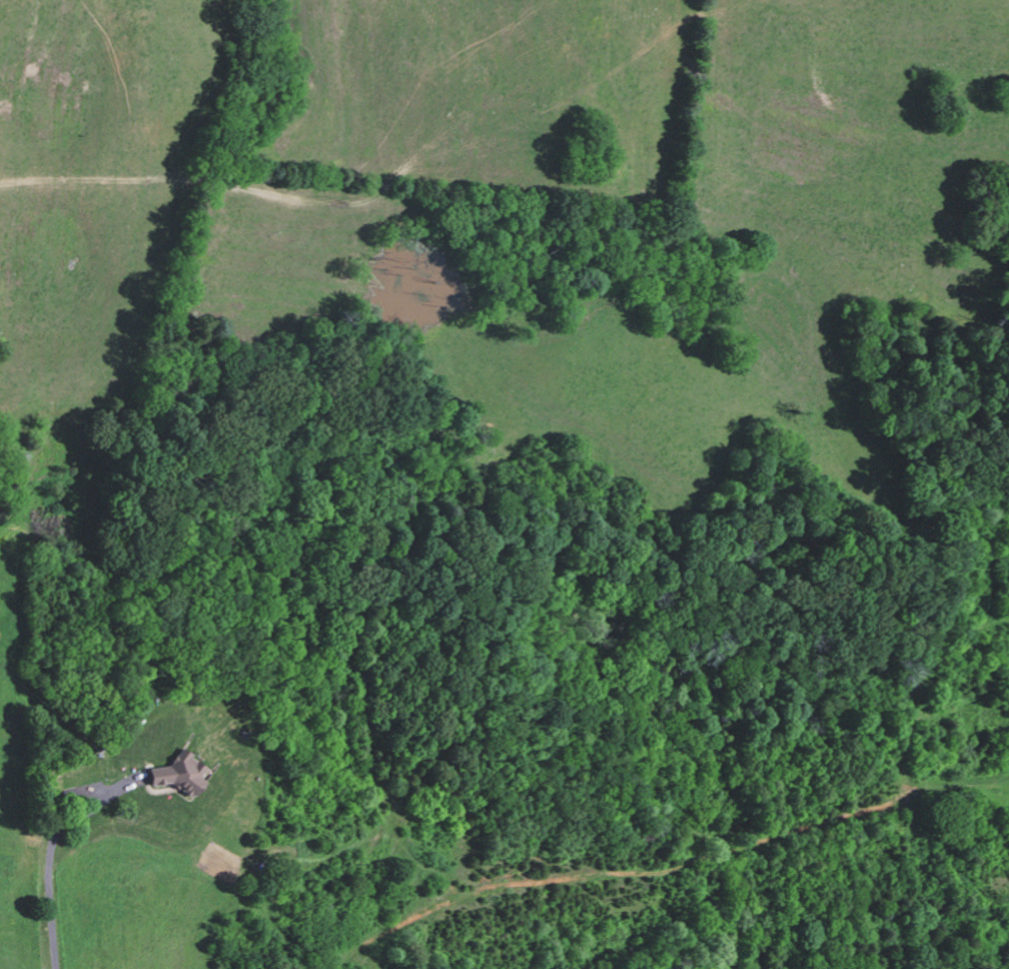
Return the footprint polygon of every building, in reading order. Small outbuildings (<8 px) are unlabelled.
[(149,768),(152,786),(187,780),(190,793),(206,790),(201,761),(192,763),(189,749),(172,752),(174,763),(149,768)]
